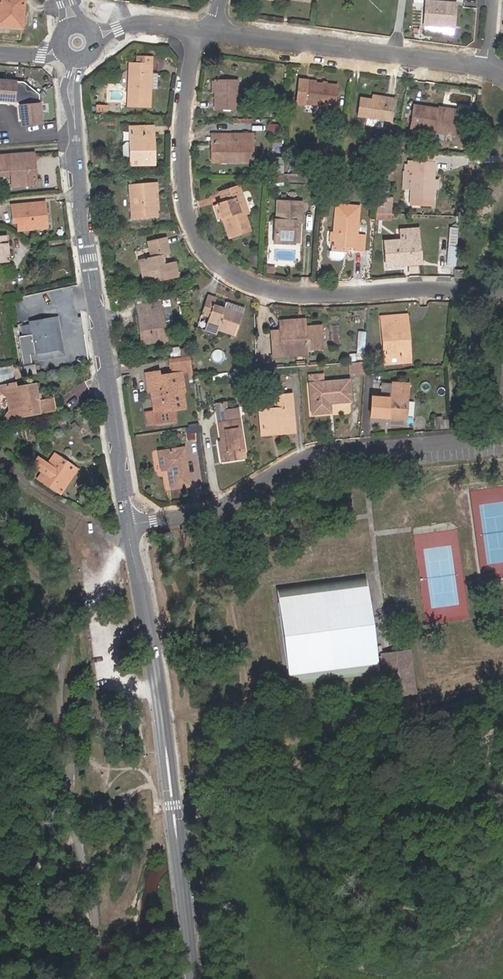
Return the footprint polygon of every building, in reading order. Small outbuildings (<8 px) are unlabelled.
[(21,29),(24,0),(0,0),(0,27),(21,29)] [(427,0),(426,0),(424,24),(453,26),(455,2),(427,0)] [(150,106),(151,89),(149,89),(150,73),(152,73),(153,56),(137,55),(137,63),(128,63),(126,105),(150,106)] [(0,79),(0,99),(12,100),(18,106),(19,125),(39,123),(36,94),(22,80),(0,79)] [(215,81),(216,90),(216,107),(237,107),(236,79),(215,79),(215,81)] [(313,81),(310,102),(335,105),(337,84),(313,81)] [(386,99),(372,97),(361,96),(358,115),(391,118),(394,97),(386,96),(386,99)] [(439,111),(440,108),(414,104),(410,125),(454,132),(457,113),(439,111)] [(154,160),(154,152),(149,152),(148,131),(140,131),(140,123),(130,124),(131,161),(154,160)] [(152,123),(140,123),(140,131),(148,131),(149,152),(154,152),(152,123)] [(232,138),(232,132),(215,132),(215,140),(211,140),(211,155),(224,155),(224,159),(251,159),(251,139),(232,138)] [(430,162),(430,151),(405,150),(405,161),(426,161),(430,162)] [(9,172),(10,176),(11,188),(36,185),(32,153),(0,157),(0,172),(9,172)] [(430,199),(430,172),(425,172),(426,161),(405,161),(405,172),(408,172),(407,199),(430,199)] [(131,189),(133,215),(158,213),(157,203),(155,204),(155,189),(158,188),(157,180),(134,182),(135,189),(131,189)] [(221,199),(216,201),(219,213),(224,212),(225,215),(220,216),(225,232),(246,226),(241,210),(244,209),(237,184),(218,190),(221,199)] [(375,212),(391,213),(391,198),(379,197),(379,206),(375,206),(375,212)] [(273,240),(293,241),(295,220),(300,220),(302,202),(278,200),(276,218),(275,218),(273,240)] [(10,206),(12,224),(15,224),(16,231),(45,228),(43,202),(10,206)] [(390,220),(391,213),(375,212),(374,219),(390,220)] [(356,219),(333,217),(331,253),(333,258),(338,258),(342,254),(343,248),(353,249),(352,251),(361,252),(363,235),(354,234),(356,219)] [(384,242),(386,260),(403,259),(403,262),(419,260),(416,230),(399,231),(399,241),(384,242)] [(139,257),(145,285),(178,278),(175,264),(165,266),(162,252),(168,251),(165,235),(148,238),(152,255),(139,257)] [(438,263),(452,264),(453,246),(439,245),(438,263)] [(461,269),(452,269),(451,278),(461,278),(461,269)] [(212,303),(214,297),(205,294),(199,312),(208,315),(203,327),(215,330),(217,327),(234,332),(240,313),(212,303)] [(212,303),(240,313),(242,307),(214,297),(212,303)] [(138,306),(142,341),(166,338),(161,303),(138,306)] [(403,340),(408,340),(406,315),(380,317),(383,357),(404,356),(403,340)] [(63,357),(58,330),(54,330),(52,319),(27,322),(28,325),(19,326),(21,337),(22,337),(25,351),(19,352),(21,364),(30,362),(28,352),(31,351),(32,355),(34,355),(36,362),(63,357)] [(300,323),(277,325),(277,330),(269,331),(271,354),(280,353),(279,349),(302,348),(321,346),(318,324),(301,325),(300,323)] [(349,362),(362,360),(364,332),(359,333),(355,354),(348,355),(349,362)] [(362,371),(362,360),(349,362),(350,372),(362,371)] [(0,366),(0,380),(16,379),(15,365),(0,366)] [(153,390),(154,402),(162,401),(162,409),(170,408),(183,406),(180,386),(182,386),(181,374),(160,377),(159,372),(146,374),(149,390),(153,390)] [(310,384),(322,382),(322,375),(309,376),(310,384)] [(322,382),(310,384),(313,413),(330,412),(330,404),(350,401),(347,380),(322,382)] [(3,394),(5,409),(12,408),(13,413),(27,412),(27,414),(52,410),(49,399),(34,401),(33,396),(34,395),(33,385),(13,387),(12,384),(0,386),(0,392),(3,394)] [(370,400),(368,418),(404,420),(406,387),(392,386),(390,401),(370,400)] [(263,410),(265,429),(278,429),(278,431),(295,429),(292,395),(277,396),(277,409),(263,410)] [(172,422),(170,408),(162,409),(155,410),(147,412),(149,425),(172,422)] [(219,411),(224,441),(225,441),(228,460),(245,457),(238,409),(219,411)] [(161,452),(164,470),(170,469),(172,488),(191,485),(186,448),(161,452)] [(55,453),(51,458),(74,473),(77,468),(55,453)] [(32,465),(41,472),(47,464),(37,457),(32,465)] [(47,464),(37,478),(59,494),(74,473),(51,458),(47,464)] [(272,589),(282,683),(372,674),(371,665),(382,664),(386,698),(416,693),(411,648),(370,654),(361,579),(272,589)]
